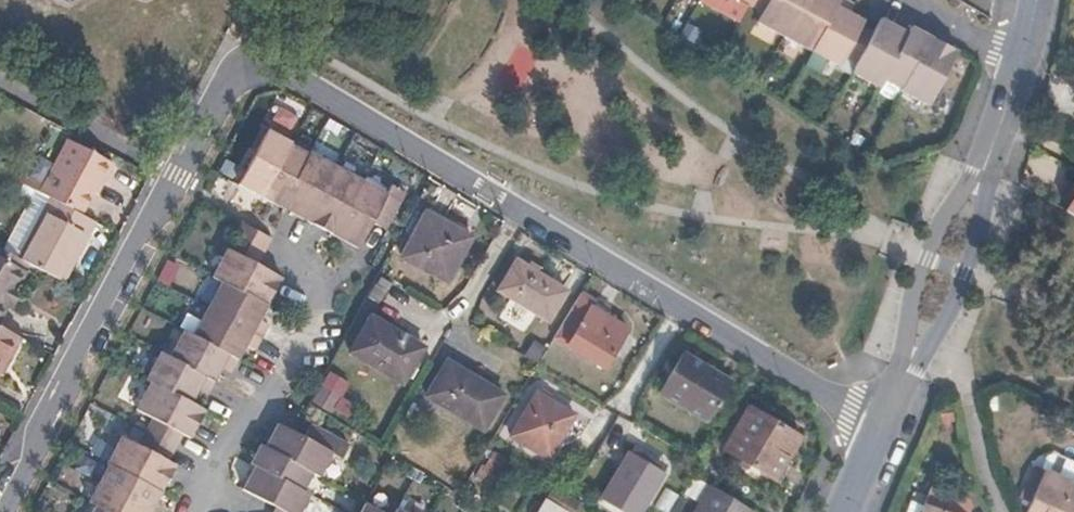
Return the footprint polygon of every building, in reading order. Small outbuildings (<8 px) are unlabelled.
[(897,100),(922,114),(953,59),(909,35),(905,42),(880,29),(872,44),(857,36),(861,30),(848,23),(853,14),(829,0),(725,0),(768,23),(761,36),(835,76),(842,65),(855,74),(849,84),(875,98),(880,86),(899,97),(897,100)] [(301,134),(277,121),(247,173),(366,239),(385,207),(399,215),(418,183),(403,175),(396,187),(326,147),(322,155),(297,141),(301,134)] [(113,164),(117,156),(72,133),(68,140),(113,164)] [(68,140),(40,191),(52,197),(81,213),(100,177),(105,180),(113,164),(68,140)] [(1065,211),(1073,216),(1073,196),(1065,211)] [(20,258),(29,263),(64,281),(97,221),(81,213),(52,197),(20,258)] [(425,211),(400,254),(445,281),(470,238),(425,211)] [(20,258),(0,247),(0,256),(25,269),(29,263),(20,258)] [(515,261),(491,301),(540,331),(564,291),(515,261)] [(607,310),(579,293),(551,338),(601,368),(624,329),(603,316),(607,310)] [(422,348),(369,316),(347,350),(400,383),(422,348)] [(24,340),(0,327),(0,368),(4,360),(11,364),(24,340)] [(242,359),(197,335),(188,330),(171,360),(163,355),(147,384),(152,387),(139,412),(155,420),(140,445),(125,436),(112,460),(114,461),(94,494),(101,499),(94,511),(153,511),(179,465),(170,461),(184,437),(191,441),(205,415),(192,409),(201,392),(209,397),(226,366),(236,371),(242,359)] [(682,353),(660,390),(707,419),(729,381),(682,353)] [(444,363),(426,395),(481,427),(500,397),(444,363)] [(538,392),(510,437),(551,462),(577,417),(538,392)] [(748,409),(723,451),(773,480),(798,438),(748,409)] [(245,482),(279,501),(273,511),(301,511),(300,511),(313,487),(302,481),(310,465),(332,477),(346,453),(353,457),(359,445),(323,424),(316,436),(292,423),(279,447),(258,436),(249,452),(258,457),(245,482)] [(603,498),(627,511),(638,511),(664,471),(631,452),(603,498)] [(1070,477),(1036,462),(1030,476),(1036,479),(1022,511),(1055,511),(1070,477)] [(700,491),(706,483),(691,475),(687,482),(700,491)] [(1070,477),(1055,511),(1073,511),(1073,478),(1070,477)] [(571,498),(543,481),(524,511),(562,511),(571,498)] [(692,511),(748,511),(750,509),(708,484),(692,511)] [(980,508),(975,497),(948,486),(941,506),(930,502),(926,511),(978,511),(980,508)] [(372,497),(363,511),(399,511),(372,497)] [(405,501),(399,511),(425,511),(405,501)]
